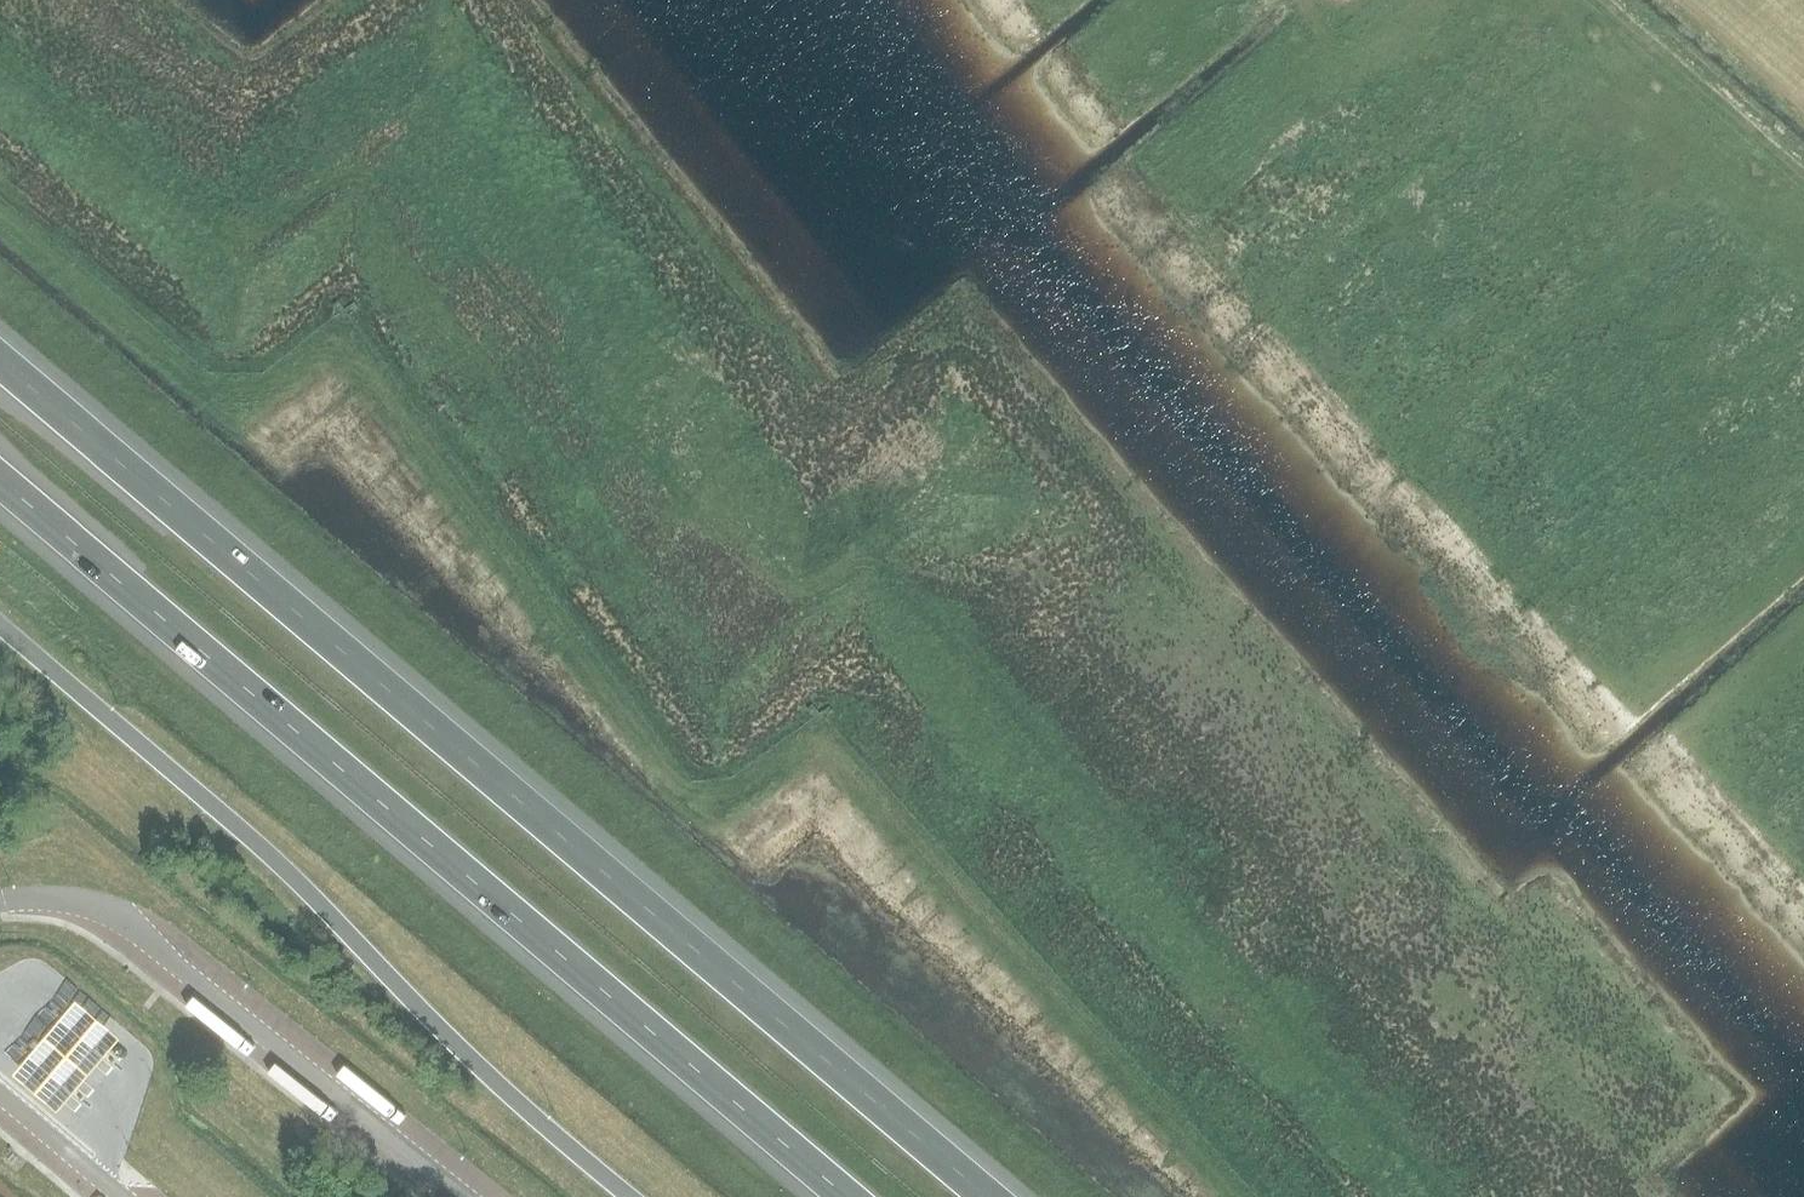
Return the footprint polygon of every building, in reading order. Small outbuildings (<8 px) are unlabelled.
[(77,998),(14,1073),(58,1110),(121,1035),(77,998)]
